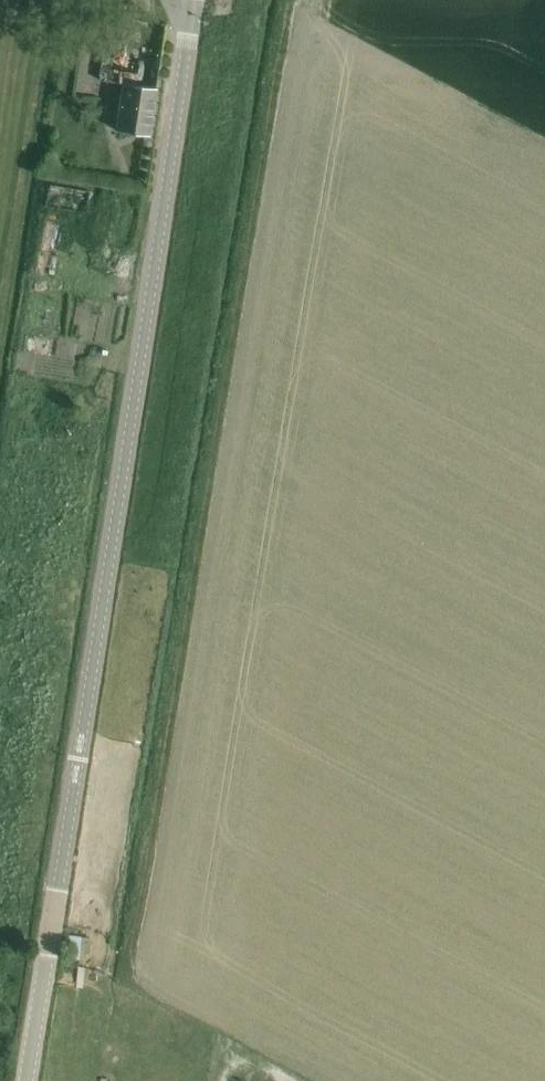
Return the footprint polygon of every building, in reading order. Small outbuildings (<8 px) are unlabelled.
[(123,81),(115,129),(126,131),(148,134),(156,86),(123,81)] [(79,958),(81,935),(69,934),(66,956),(79,958)]
